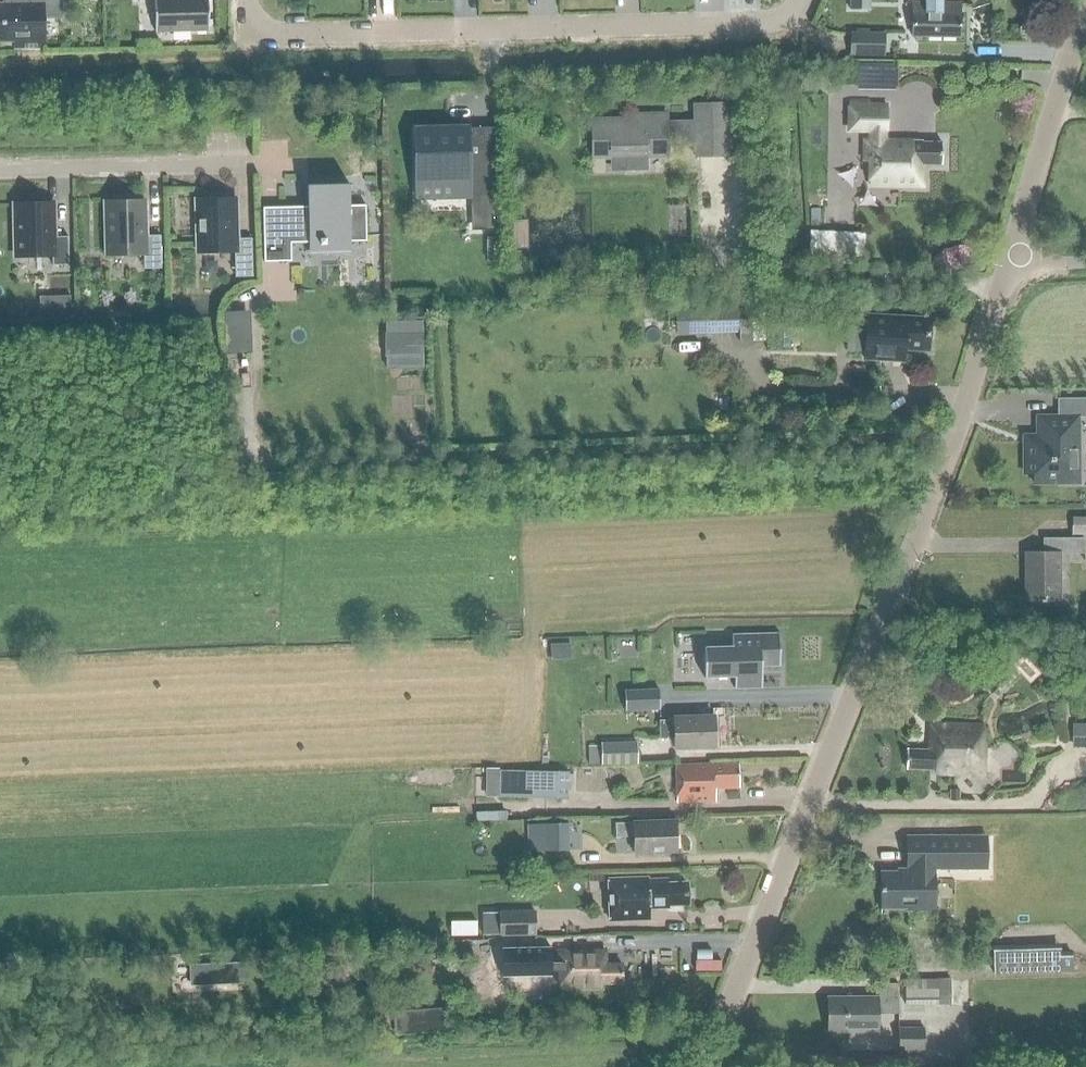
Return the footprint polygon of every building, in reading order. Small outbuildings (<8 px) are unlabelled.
[(15,39),(15,46),(43,45),(42,17),(61,17),(61,0),(24,0),(24,4),(0,5),(0,39),(15,39)] [(155,31),(156,31),(207,29),(207,30),(208,30),(207,0),(154,0),(155,31)] [(912,37),(960,37),(960,36),(960,3),(942,3),(942,0),(924,0),(924,3),(912,3),(912,36),(912,37)] [(852,33),(852,55),(885,55),(885,33),(852,33)] [(887,105),(869,104),(869,101),(850,101),(850,129),(871,129),(870,140),(865,140),(865,160),(871,160),(870,184),(899,184),(899,182),(923,182),(923,163),(942,163),(943,142),(923,142),(923,140),(885,140),(885,129),(887,129),(887,105)] [(694,103),(695,119),(695,145),(696,156),(732,155),(730,102),(694,103)] [(630,123),(594,124),(594,119),(593,119),(594,154),(626,153),(626,157),(626,168),(647,168),(647,157),(647,153),(668,152),(668,145),(667,120),(666,112),(630,113),(630,123)] [(467,125),(415,126),(415,130),(416,184),(417,200),(470,199),(471,230),(477,230),(495,230),(493,154),(492,127),(467,128),(467,125)] [(262,207),(264,262),(291,261),(291,242),(309,242),(309,255),(350,254),(350,241),(366,241),(365,205),(349,205),(348,184),(307,185),(308,206),(262,207)] [(207,198),(197,199),(198,253),(234,252),(235,276),(252,276),(251,238),(235,238),(234,198),(224,198),(224,195),(207,195),(207,198)] [(106,201),(107,255),(143,254),(143,268),(161,268),(160,235),(144,235),(143,200),(133,200),(133,197),(116,198),(116,201),(106,201)] [(68,265),(68,236),(53,236),(52,202),(42,202),(42,199),(24,199),(25,203),(15,203),(16,257),(52,256),(52,265),(68,265)] [(810,231),(808,260),(864,263),(865,234),(810,231)] [(486,237),(486,249),(501,248),(501,237),(486,237)] [(51,296),(51,309),(70,309),(70,295),(51,296)] [(752,341),(750,304),(674,308),(676,336),(738,333),(738,342),(752,341)] [(894,321),(867,320),(865,360),(892,361),(892,358),(909,359),(910,349),(927,349),(927,346),(929,344),(930,338),(927,335),(928,331),(930,329),(930,323),(928,320),(928,317),(894,316),(894,321)] [(424,371),(423,344),(399,346),(400,372),(424,371)] [(1078,416),(1085,416),(1085,397),(1058,397),(1058,416),(1038,416),(1038,435),(1025,435),(1025,473),(1034,473),(1034,482),(1079,482),(1078,416)] [(417,420),(417,429),(420,430),(420,438),(425,438),(426,430),(429,430),(429,421),(417,420)] [(1071,516),(1071,536),(1085,536),(1085,516),(1071,516)] [(1044,539),(1044,552),(1024,553),(1025,601),(1059,601),(1059,553),(1085,553),(1085,539),(1044,539)] [(731,634),(731,645),(703,646),(704,678),(734,677),(734,689),(761,688),(761,666),(780,666),(779,632),(731,634)] [(659,709),(659,689),(624,690),(625,710),(659,709)] [(659,720),(659,725),(660,737),(675,737),(675,748),(714,746),(712,714),(673,716),(673,719),(659,720)] [(928,723),(928,725),(927,749),(907,749),(906,769),(934,769),(934,776),(983,776),(984,743),(980,743),(981,725),(928,723)] [(601,741),(602,762),(638,761),(637,741),(601,741)] [(713,801),(712,788),(739,787),(738,763),(713,764),(713,763),(676,764),(677,802),(713,801)] [(567,799),(568,771),(499,770),(499,797),(567,799)] [(951,802),(960,802),(960,791),(951,791),(951,802)] [(676,852),(675,819),(633,821),(633,822),(616,823),(616,837),(634,836),(635,854),(676,852)] [(546,835),(546,824),(527,824),(527,835),(546,835)] [(546,824),(546,851),(569,850),(569,824),(546,824)] [(935,910),(935,868),(939,868),(940,836),(907,836),(907,868),(897,868),(897,872),(880,872),(879,920),(882,920),(882,907),(907,907),(907,910),(935,910)] [(607,881),(609,921),(633,920),(632,909),(658,908),(658,905),(686,904),(685,882),(666,883),(666,879),(646,880),(646,878),(607,881)] [(482,934),(499,934),(534,934),(534,910),(499,911),(499,912),(481,912),(482,934)] [(673,939),(633,938),(633,946),(673,947),(673,939)] [(622,981),(622,963),(605,964),(605,949),(559,950),(559,951),(548,951),(548,940),(515,941),(516,966),(516,977),(548,976),(548,973),(559,972),(560,986),(601,985),(601,981),(622,981)] [(1059,954),(993,955),(993,973),(1060,972),(1059,954)] [(952,979),(904,979),(904,1004),(952,1004),(952,979)] [(829,1030),(876,1030),(876,1013),(897,1013),(897,983),(876,983),(876,996),(828,996),(829,1030)] [(447,1031),(445,1008),(405,1011),(406,1034),(447,1031)] [(897,1050),(922,1049),(922,1028),(897,1028),(897,1050)]
